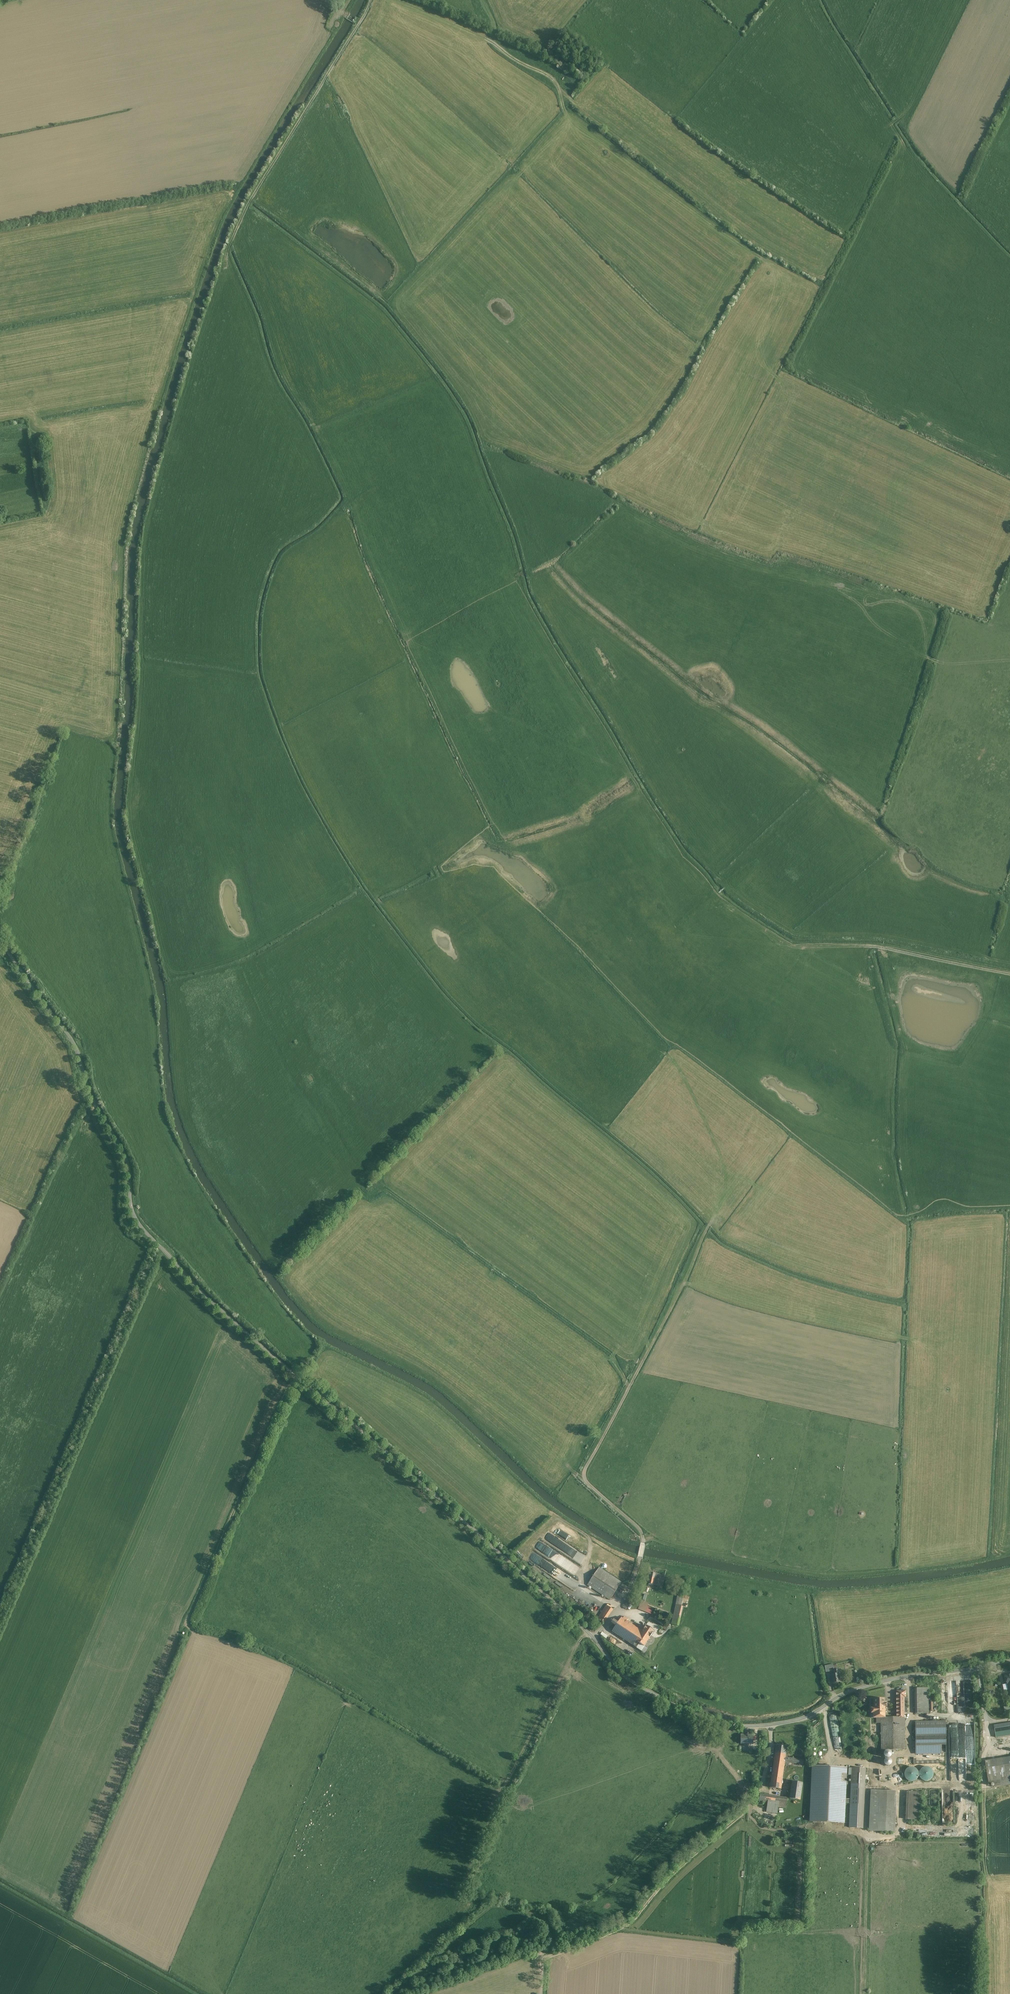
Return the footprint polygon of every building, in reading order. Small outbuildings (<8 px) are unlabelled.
[(622,1582),(599,1567),(587,1585),(610,1600),(622,1582)] [(648,1605),(641,1603),(639,1609),(645,1612),(648,1605)] [(681,1606),(676,1605),(672,1624),(678,1625),(683,1606),(681,1606)] [(606,1606),(597,1619),(602,1622),(611,1609),(606,1606)] [(628,1619),(624,1616),(623,1618),(621,1617),(612,1631),(637,1648),(640,1644),(636,1641),(643,1631),(626,1621),(628,1619)] [(643,1631),(636,1641),(640,1644),(644,1646),(654,1631),(646,1626),(643,1631)] [(839,1670),(833,1670),(834,1675),(831,1675),(832,1683),(840,1682),(839,1676),(840,1676),(839,1670)] [(923,1688),(914,1688),(915,1713),(923,1713),(923,1688)] [(885,1698),(873,1699),(873,1708),(871,1708),(871,1713),(873,1713),(873,1718),(876,1718),(884,1718),(885,1718),(885,1706),(887,1706),(887,1703),(885,1703),(885,1698)] [(885,1718),(884,1718),(876,1718),(876,1723),(881,1723),(881,1750),(885,1750),(889,1750),(905,1750),(904,1717),(897,1717),(885,1718)] [(945,1721),(915,1721),(915,1745),(946,1745),(945,1721)] [(994,1725),(995,1732),(1009,1730),(1009,1723),(994,1725)] [(753,1735),(745,1735),(741,1735),(740,1743),(753,1744),(753,1735)] [(787,1747),(776,1745),(775,1753),(786,1755),(787,1747)] [(915,1746),(916,1754),(941,1753),(941,1746),(915,1746)] [(786,1755),(775,1753),(770,1787),(781,1789),(784,1765),(785,1761),(786,1756),(786,1755)] [(804,1760),(787,1757),(787,1756),(786,1756),(785,1761),(789,1762),(793,1762),(793,1763),(803,1764),(804,1760)] [(986,1760),(989,1782),(991,1782),(1009,1779),(1009,1764),(1009,1757),(986,1760)] [(846,1768),(813,1766),(810,1821),(844,1823),(845,1799),(846,1768)] [(933,1776),(933,1774),(932,1771),(931,1769),(929,1767),(926,1766),(923,1767),(921,1769),(919,1771),(919,1774),(919,1777),(921,1779),(923,1780),(926,1781),(929,1780),(931,1779),(933,1776)] [(918,1777),(918,1774),(918,1771),(916,1769),(914,1767),(911,1767),(908,1767),(906,1769),(904,1771),(904,1774),(904,1777),(906,1779),(908,1781),(911,1781),(914,1781),(916,1779),(918,1777)] [(865,1769),(851,1768),(851,1775),(850,1798),(850,1803),(849,1827),(861,1828),(863,1790),(864,1790),(865,1769)] [(802,1782),(792,1781),(789,1798),(800,1800),(802,1782)] [(893,1791),(871,1790),(869,1831),(891,1832),(893,1791)] [(920,1792),(909,1792),(907,1820),(919,1820),(920,1792)] [(787,1798),(760,1794),(758,1804),(767,1805),(766,1811),(777,1813),(778,1806),(785,1807),(787,1798)]
